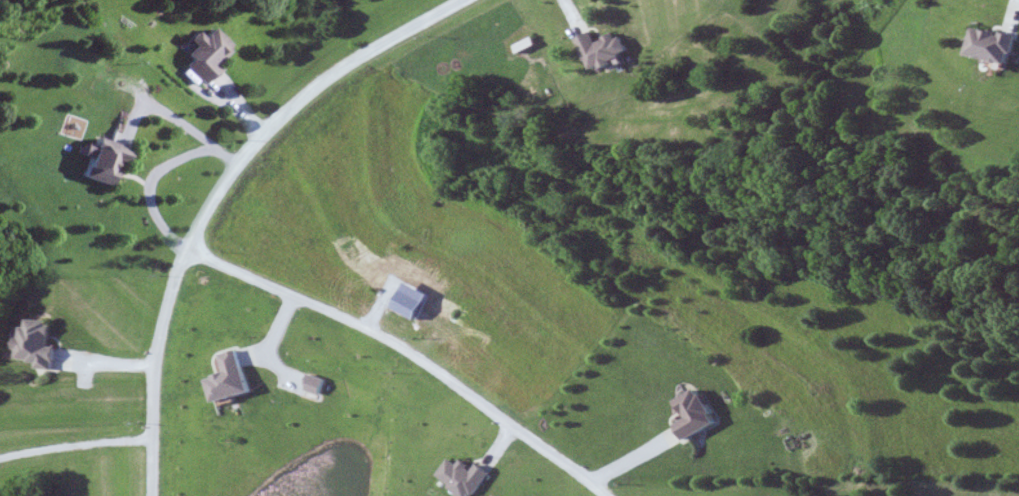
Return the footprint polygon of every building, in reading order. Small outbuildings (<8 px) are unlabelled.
[(1015,64),(1018,44),(1018,35),(979,27),(973,56),(1015,64)] [(204,38),(197,32),(189,41),(195,46),(187,55),(192,60),(186,66),(206,85),(221,69),(216,65),(233,48),(212,29),(204,38)] [(594,70),(632,54),(622,32),(599,42),(595,32),(580,38),(594,70)] [(131,149),(97,138),(85,177),(113,186),(120,165),(125,167),(131,149)] [(65,371),(68,348),(63,348),(65,322),(39,320),(35,361),(50,362),(49,369),(65,371)] [(679,425),(686,440),(720,425),(705,389),(680,400),(689,420),(679,425)] [(477,471),(464,462),(461,466),(452,460),(440,479),(466,495),(478,495),(493,474),(480,465),(477,471)]
